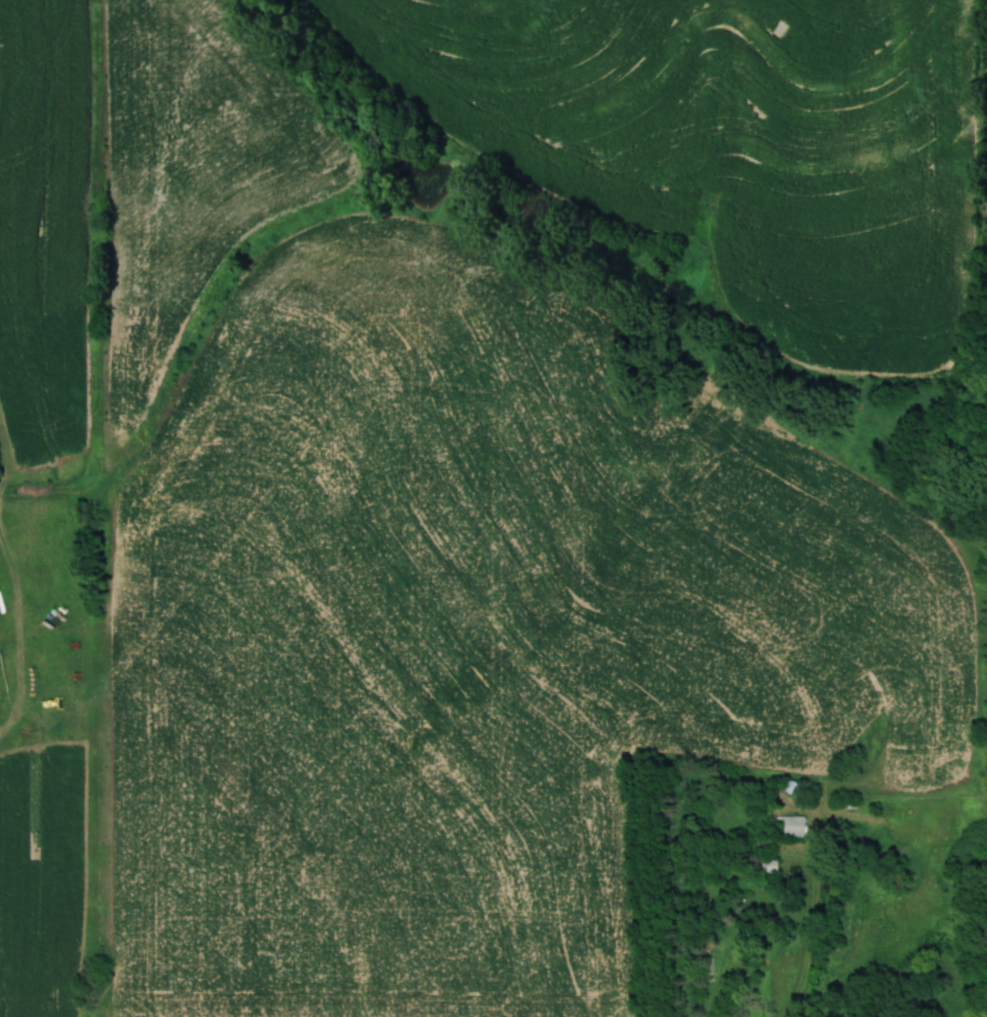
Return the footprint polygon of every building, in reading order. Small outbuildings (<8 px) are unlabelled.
[(773,816),(773,837),(802,837),(802,816),(773,816)] [(772,872),(772,860),(759,860),(759,872),(772,872)]
